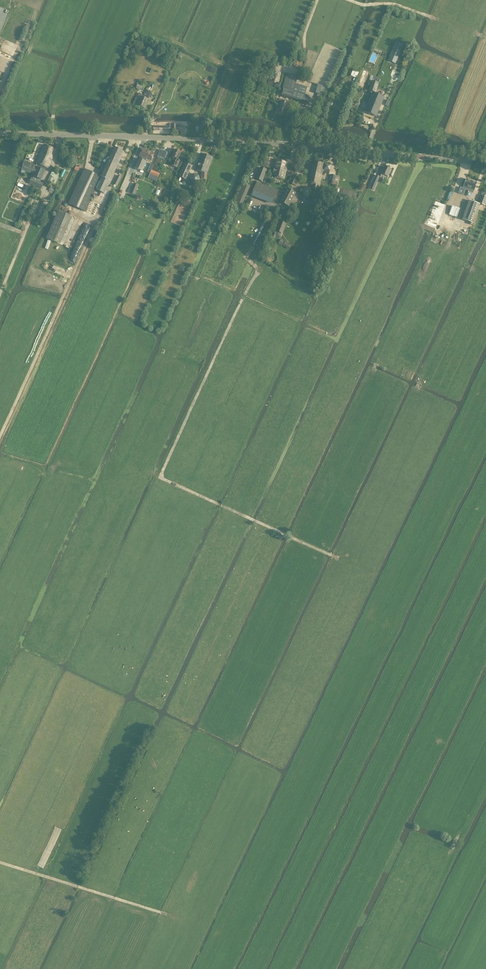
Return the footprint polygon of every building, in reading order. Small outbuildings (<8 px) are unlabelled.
[(397,61),(403,45),(396,43),(390,58),(389,61),(395,64),(397,61)] [(363,87),(369,72),(364,70),(358,85),(363,87)] [(284,89),(282,97),(291,99),(291,98),(308,103),(310,96),(305,95),(307,87),(296,84),(297,77),(287,74),(283,89),(284,89)] [(372,82),(369,91),(375,93),(380,79),(371,76),(369,81),(372,82)] [(323,96),(326,87),(318,85),(316,93),(318,94),(323,96)] [(136,98),(134,104),(145,109),(149,99),(148,99),(151,92),(148,90),(147,93),(146,92),(145,95),(142,95),(140,100),(136,98)] [(275,91),(272,99),(274,99),(274,100),(279,102),(279,101),(281,102),(278,113),(285,115),(289,103),(283,102),(284,100),(280,99),(281,93),(275,91)] [(380,107),(384,97),(373,93),(369,102),(380,107)] [(376,117),(380,107),(369,102),(365,112),(376,117)] [(153,126),(153,134),(170,134),(170,131),(176,131),(176,124),(170,124),(170,127),(153,126)] [(36,164),(37,164),(45,168),(47,168),(49,168),(51,161),(56,149),(44,145),(36,164)] [(117,155),(122,157),(124,152),(113,147),(109,158),(113,160),(114,158),(116,158),(117,155)] [(140,156),(142,157),(146,158),(149,160),(151,161),(154,154),(142,149),(140,156)] [(177,168),(180,161),(178,160),(181,152),(178,151),(178,150),(177,149),(176,150),(175,150),(172,157),(174,158),(171,165),(177,168)] [(201,173),(207,156),(201,154),(195,170),(201,173)] [(105,194),(122,157),(117,155),(116,158),(114,158),(113,160),(109,158),(100,176),(85,169),(69,204),(86,212),(96,190),(105,194)] [(213,158),(207,156),(201,173),(201,179),(206,180),(207,174),(213,158)] [(138,159),(135,168),(144,172),(144,171),(143,170),(146,162),(147,162),(149,160),(146,158),(142,157),(141,160),(138,159)] [(284,180),(288,163),(276,160),(272,177),(284,180)] [(45,168),(37,164),(36,165),(25,161),(21,170),(34,175),(33,177),(41,180),(45,171),(44,170),(45,168)] [(185,161),(178,176),(185,180),(192,166),(187,164),(188,162),(187,162),(185,161)] [(322,173),(324,164),(312,161),(309,183),(314,185),(313,190),(318,191),(319,191),(319,190),(318,190),(322,173)] [(324,164),(322,173),(329,174),(329,172),(330,172),(331,166),(324,164)] [(382,174),(380,178),(383,179),(384,175),(388,177),(391,170),(384,167),(381,174),(382,174)] [(256,179),(262,181),(267,170),(261,168),(256,179)] [(54,185),(59,174),(53,171),(48,182),(52,184),(51,186),(53,187),(54,185)] [(194,174),(191,178),(192,182),(196,183),(200,180),(198,175),(194,174)] [(330,175),(329,181),(332,181),(331,184),(337,185),(338,183),(335,182),(336,176),(330,175)] [(374,190),(377,182),(379,177),(377,175),(371,189),(374,190)] [(294,185),(298,178),(294,176),(289,186),(291,188),(293,185),(294,185)] [(41,189),(43,184),(31,178),(29,183),(41,189)] [(461,188),(459,193),(463,195),(465,190),(473,193),(474,190),(474,191),(477,183),(466,179),(463,187),(464,186),(464,187),(463,189),(461,188)] [(257,182),(252,193),(274,202),(278,190),(257,182)] [(135,195),(139,185),(134,183),(130,193),(135,195)] [(242,183),(239,191),(245,194),(248,186),(242,183)] [(304,196),(309,197),(313,193),(311,188),(306,187),(303,191),(304,196)] [(289,206),(296,193),(288,189),(281,202),(289,206)] [(189,208),(192,200),(185,197),(182,205),(189,208)] [(462,219),(473,223),(480,205),(469,201),(462,219)] [(452,206),(449,214),(456,217),(460,209),(452,206)] [(58,243),(69,216),(58,211),(46,238),(58,243)] [(283,234),(287,222),(280,219),(276,231),(283,234)] [(291,246),(286,241),(283,245),(289,250),(291,246)]
